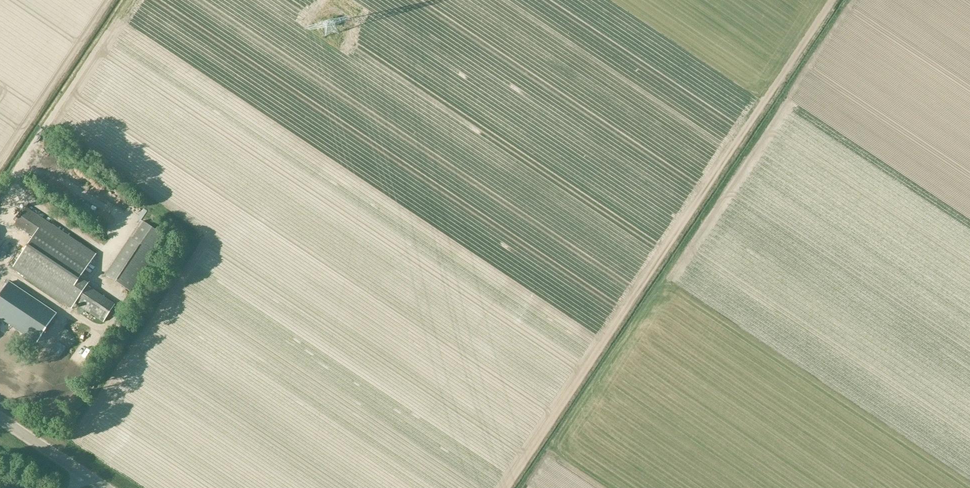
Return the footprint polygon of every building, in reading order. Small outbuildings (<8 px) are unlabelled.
[(88,283),(80,278),(95,255),(25,209),(15,225),(33,237),(12,269),(72,309),(75,303),(104,322),(115,305),(86,286),(88,283)] [(141,221),(105,276),(129,291),(165,237),(141,221)] [(0,296),(0,318),(37,343),(56,314),(9,283),(0,296)]
